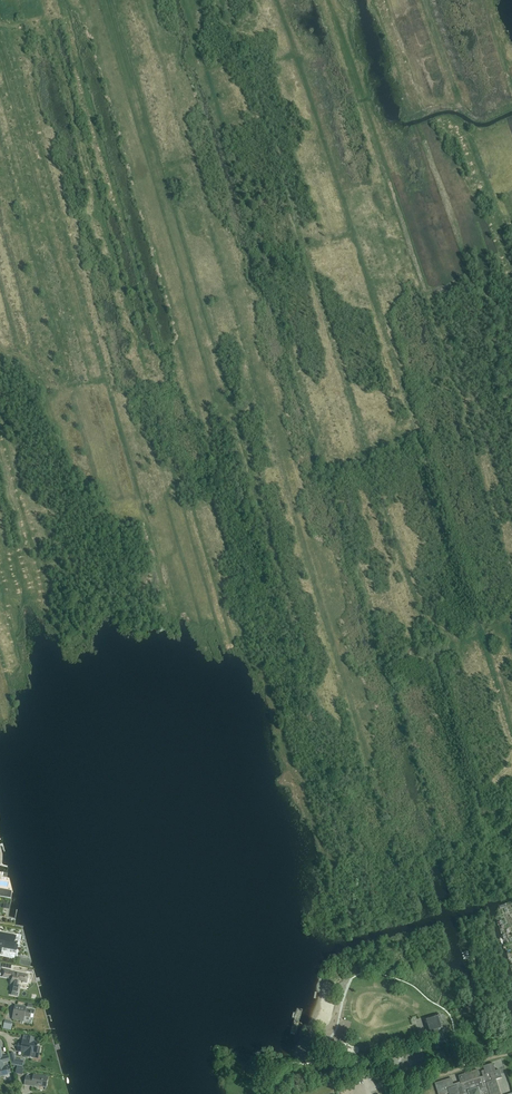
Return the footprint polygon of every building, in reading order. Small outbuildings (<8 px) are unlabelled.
[(16,936),(0,933),(0,954),(2,948),(16,950),(18,941),(15,941),(16,936)] [(31,960),(19,958),(18,966),(30,968),(31,960)] [(11,971),(4,969),(3,976),(11,977),(10,984),(13,985),(11,994),(18,996),(20,986),(18,986),(20,980),(24,981),(23,983),(28,984),(29,978),(28,978),(28,975),(11,972),(11,971)] [(25,1016),(31,1017),(33,1017),(34,1010),(32,1009),(32,1010),(26,1009),(26,1007),(16,1005),(13,1019),(23,1021),(25,1016)] [(439,1014),(424,1019),(428,1034),(444,1029),(439,1014)] [(12,1022),(5,1020),(3,1028),(11,1030),(12,1022)] [(24,1052),(24,1055),(33,1057),(34,1052),(39,1053),(40,1047),(38,1047),(38,1045),(38,1043),(33,1042),(34,1039),(27,1037),(27,1041),(24,1040),(23,1044),(19,1043),(18,1051),(24,1052)] [(6,1067),(5,1066),(4,1066),(4,1063),(10,1061),(8,1055),(2,1056),(2,1055),(0,1056),(0,1076),(8,1074),(7,1073),(11,1072),(9,1066),(6,1067)] [(496,1080),(502,1078),(499,1070),(495,1071),(493,1063),(483,1066),(484,1070),(481,1071),(483,1076),(482,1077),(482,1076),(480,1077),(477,1069),(458,1076),(460,1082),(453,1084),(451,1078),(435,1083),(438,1093),(448,1093),(449,1093),(500,1093),(496,1080)] [(24,1068),(17,1066),(15,1073),(22,1075),(24,1068)] [(35,1085),(46,1087),(48,1078),(34,1075),(34,1077),(27,1076),(25,1085),(34,1087),(35,1085)]
